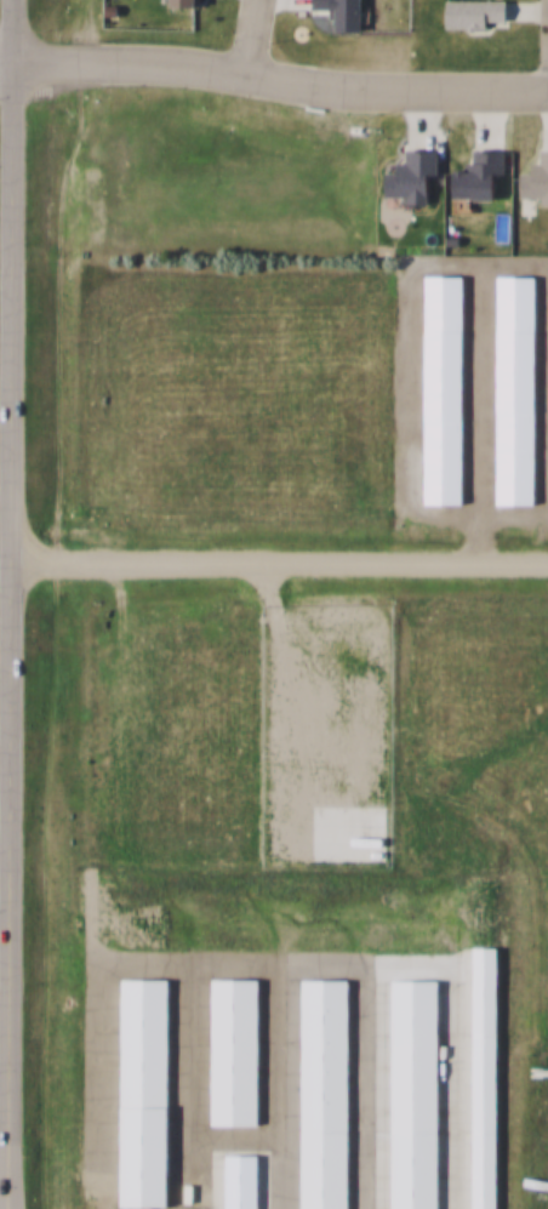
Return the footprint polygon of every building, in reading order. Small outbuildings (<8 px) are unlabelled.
[(500,947),(476,947),(476,1208),(499,1208),(500,947)] [(124,979),(125,1207),(171,1205),(171,979),(124,979)] [(213,979),(213,1125),(261,1125),(261,979),(213,979)] [(304,1208),(350,1208),(350,979),(304,979),(304,1208)] [(440,979),(394,979),(394,1208),(440,1208),(440,979)] [(228,1154),(228,1208),(261,1208),(261,1154),(228,1154)]
